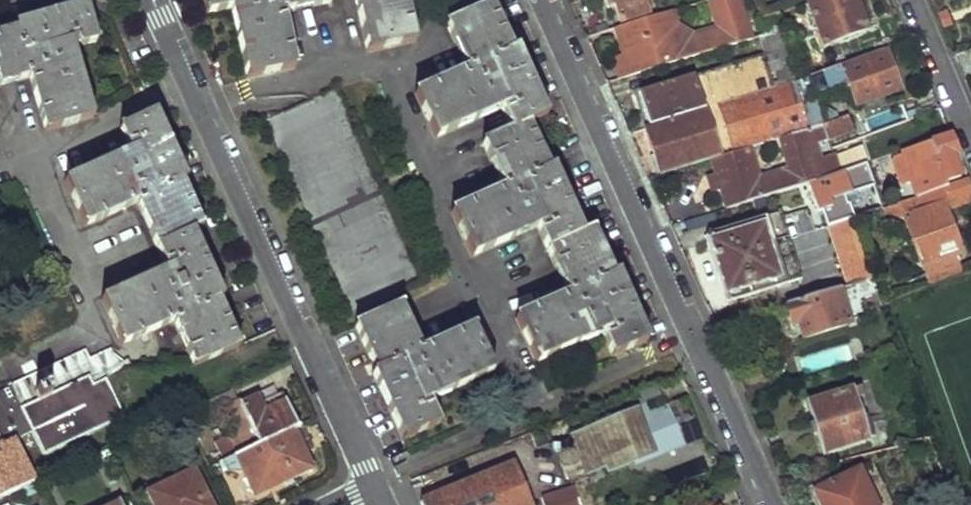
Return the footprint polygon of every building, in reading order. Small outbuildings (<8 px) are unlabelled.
[(246,77),(296,66),(284,12),(294,9),(293,5),(311,1),(311,5),(330,0),(204,0),(207,13),(237,7),(241,31),(236,32),(246,77)] [(360,4),(356,6),(366,50),(413,40),(404,0),(359,0),(360,4)] [(621,22),(646,15),(641,0),(606,0),(609,8),(616,6),(621,22)] [(677,25),(673,12),(617,29),(633,77),(753,38),(739,0),(709,0),(708,0),(718,29),(698,35),(677,25)] [(822,45),(864,30),(852,0),(816,0),(807,4),(822,45)] [(599,329),(612,356),(649,340),(618,272),(612,274),(591,229),(583,232),(553,164),(549,165),(529,119),(546,112),(516,45),(513,47),(493,2),(446,20),(455,38),(457,37),(464,53),(461,55),(466,66),(414,89),(434,134),(476,116),(475,112),(498,103),(511,128),(481,141),(488,156),(493,155),(502,171),(496,174),(501,185),(452,212),(472,256),(516,237),(514,232),(537,222),(556,266),(560,265),(567,280),(563,282),(568,293),(516,316),(535,361),(577,343),(576,339),(599,329)] [(16,75),(17,79),(32,75),(47,128),(94,114),(83,72),(78,73),(70,51),(99,42),(89,3),(15,23),(16,29),(0,34),(0,79),(16,75)] [(806,78),(782,35),(780,14),(760,21),(765,34),(758,36),(765,53),(638,93),(649,126),(651,125),(806,78)] [(843,68),(856,103),(899,87),(885,53),(843,68)] [(646,128),(662,176),(712,161),(734,154),(728,133),(744,128),(752,149),(753,148),(780,139),(809,131),(792,83),(774,88),(651,125),(649,126),(646,128)] [(263,120),(352,312),(426,280),(339,85),(263,120)] [(821,126),(827,143),(870,126),(863,110),(821,126)] [(186,348),(195,364),(240,344),(220,298),(225,296),(194,229),(204,224),(182,180),(187,178),(156,111),(122,127),(135,156),(112,167),(110,162),(67,183),(87,226),(139,204),(144,215),(148,214),(154,229),(151,230),(170,273),(146,284),(144,279),(102,298),(121,342),(174,320),(179,332),(184,329),(191,346),(186,348)] [(777,176),(782,194),(814,184),(839,176),(833,158),(833,156),(818,160),(815,148),(827,143),(821,126),(809,131),(780,139),(789,171),(777,176)] [(882,159),(889,177),(930,162),(936,179),(941,178),(942,183),(959,176),(952,155),(956,153),(950,137),(882,159)] [(770,197),(753,148),(752,149),(734,154),(712,161),(716,173),(708,176),(716,195),(722,193),(728,210),(770,197)] [(833,158),(839,176),(860,168),(853,150),(833,158)] [(814,184),(822,206),(846,197),(874,188),(867,166),(860,168),(839,176),(814,184)] [(969,182),(953,187),(935,192),(941,206),(905,219),(925,267),(958,254),(960,253),(945,215),(970,204),(970,188),(969,182)] [(854,220),(846,197),(822,206),(831,228),(853,221),(854,220)] [(802,280),(780,215),(710,238),(732,304),(802,280)] [(827,229),(852,286),(879,279),(853,221),(831,228),(827,229)] [(958,254),(925,267),(929,277),(932,284),(965,273),(958,254)] [(929,277),(925,267),(905,274),(909,284),(929,277)] [(800,321),(806,338),(851,325),(843,299),(855,295),(852,286),(789,305),(795,322),(800,321)] [(389,408),(404,441),(440,425),(428,396),(450,386),(452,390),(496,371),(474,325),(421,346),(416,335),(410,337),(403,320),(410,318),(402,302),(357,326),(378,372),(373,374),(379,390),(386,386),(394,406),(389,408)] [(1,443),(2,445),(24,434),(26,436),(33,432),(45,453),(153,400),(135,364),(131,365),(111,348),(90,357),(85,350),(0,390),(0,443),(1,443)] [(234,385),(191,408),(194,417),(238,396),(234,385)] [(812,404),(823,453),(865,440),(856,402),(865,399),(863,389),(812,404)] [(300,425),(283,392),(262,402),(259,396),(242,405),(253,428),(233,437),(231,433),(225,435),(222,428),(216,430),(220,439),(217,441),(225,460),(300,425)] [(253,428),(242,405),(232,409),(241,428),(231,433),(233,437),(253,428)] [(578,436),(589,469),(630,455),(631,459),(679,443),(669,409),(648,415),(645,407),(634,411),(634,415),(578,436)] [(313,452),(300,425),(225,460),(221,462),(224,469),(241,460),(257,494),(314,468),(308,454),(313,452)] [(160,504),(214,504),(196,468),(152,490),(160,504)] [(425,504),(532,504),(519,469),(423,500),(425,504)] [(822,504),(877,504),(860,471),(815,492),(822,504)] [(578,490),(544,500),(546,504),(582,504),(578,490)]
